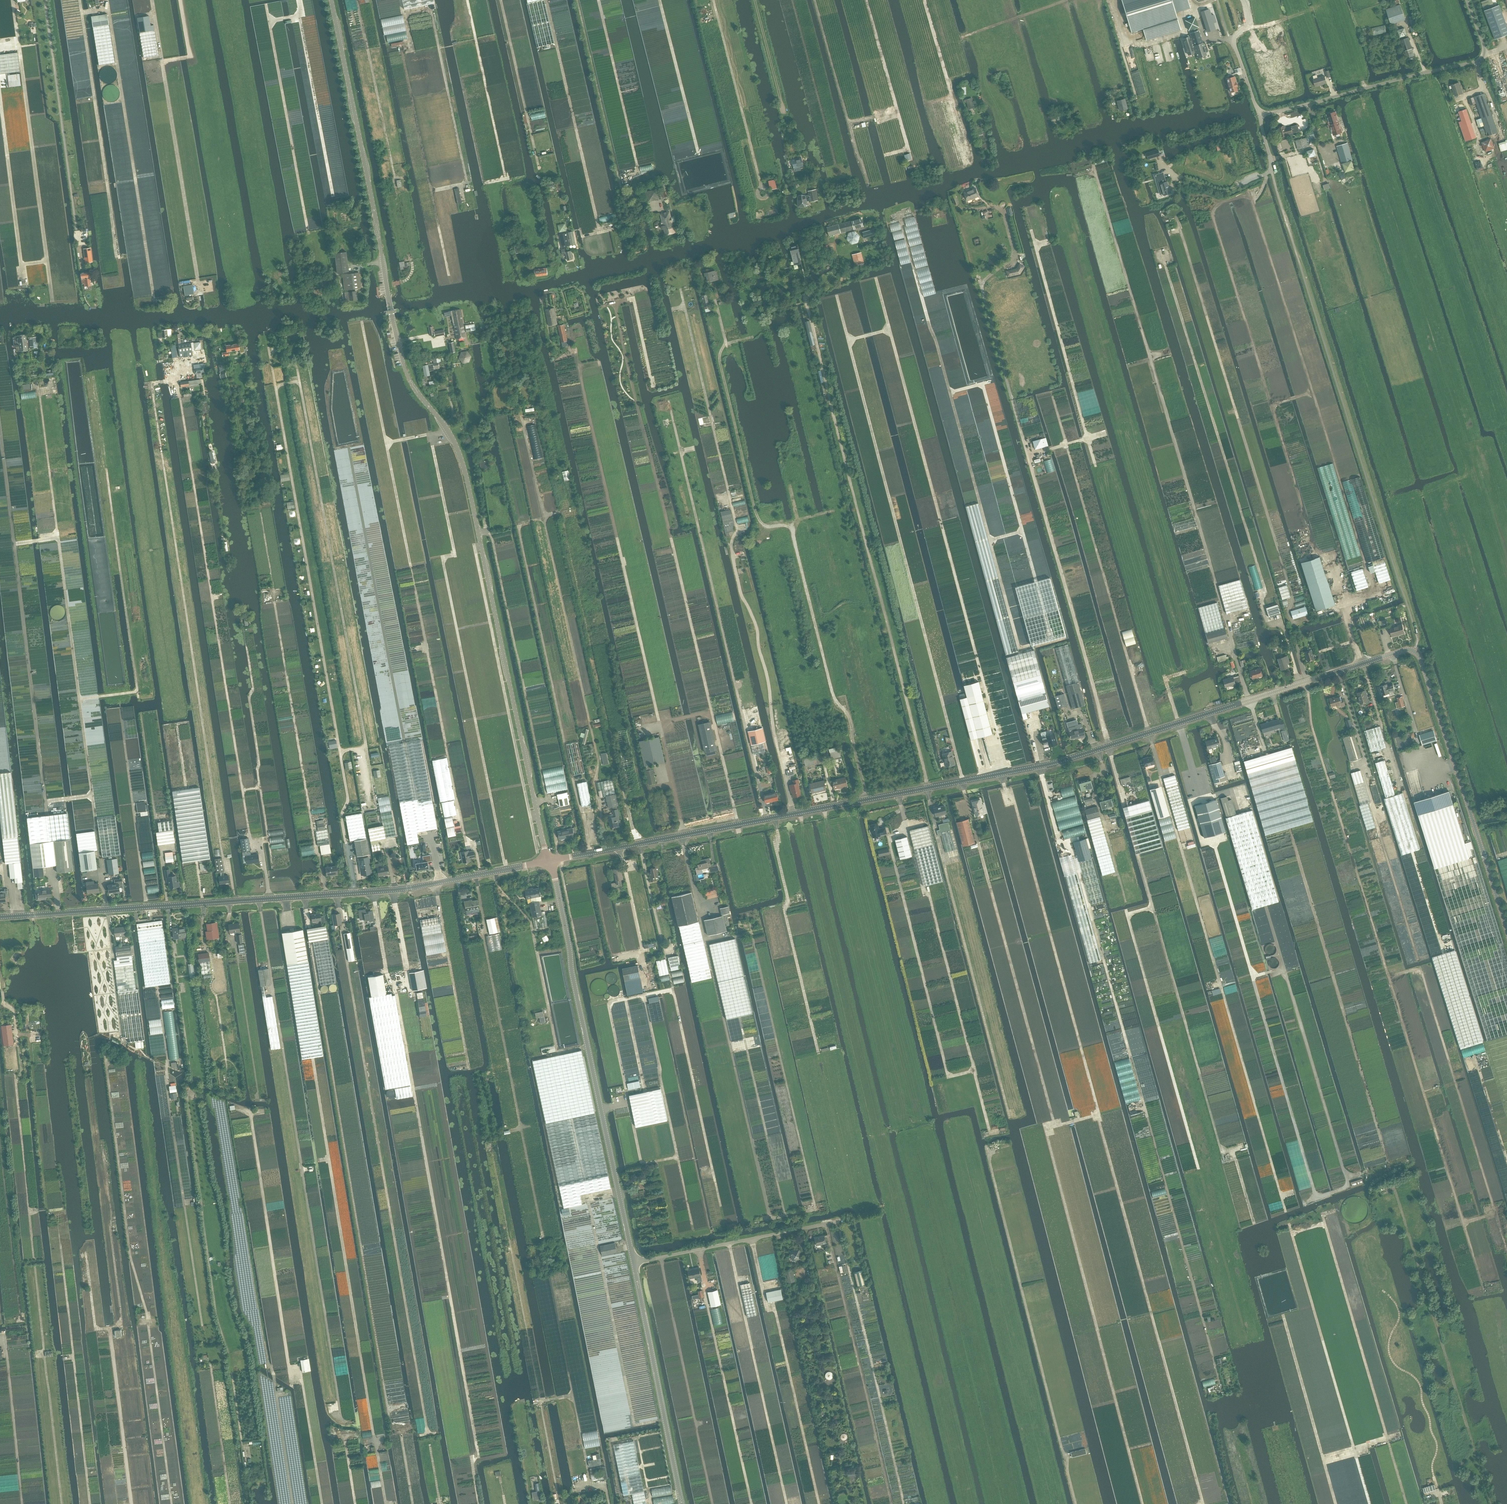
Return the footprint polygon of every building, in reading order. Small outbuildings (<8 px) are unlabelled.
[(434,0),(402,0),(404,10),(434,3),(434,0)] [(527,4),(537,48),(554,44),(544,0),(543,0),(528,3),(527,4)] [(1132,32),(1143,29),(1146,40),(1181,30),(1175,12),(1190,7),(1187,0),(1122,0),(1132,32)] [(1481,2),(1485,10),(1494,7),(1492,0),(1486,0),(1481,2)] [(1400,5),(1386,9),(1390,22),(1405,17),(1400,5)] [(1485,11),(1495,39),(1506,34),(1506,26),(1499,5),(1485,11)] [(1209,9),(1201,12),(1207,32),(1215,29),(1213,23),(1216,22),(1214,15),(1211,16),(1209,9)] [(91,17),(99,65),(115,63),(107,14),(91,17)] [(1412,26),(1410,26),(1412,32),(1419,29),(1414,15),(1410,17),(1411,20),(1410,20),(1412,26)] [(140,33),(139,33),(144,58),(159,56),(154,25),(151,26),(149,16),(137,18),(140,33)] [(1188,30),(1198,27),(1195,16),(1185,20),(1188,30)] [(1384,25),(1372,28),(1374,36),(1386,32),(1384,25)] [(1189,37),(1183,39),(1188,55),(1194,53),(1194,52),(1196,52),(1198,58),(1206,55),(1205,52),(1208,51),(1205,43),(1203,44),(1198,30),(1190,33),(1192,40),(1190,41),(1189,37)] [(1403,49),(1400,50),(1402,54),(1404,53),(1406,60),(1415,57),(1408,37),(1400,40),(1403,49)] [(0,54),(0,74),(20,72),(17,52),(0,54)] [(19,74),(8,75),(8,79),(9,87),(21,86),(19,74)] [(1230,88),(1229,89),(1229,90),(1230,91),(1231,91),(1231,92),(1237,90),(1236,86),(1237,86),(1236,83),(1234,76),(1227,78),(1230,88)] [(1324,76),(1313,79),(1316,87),(1327,83),(1324,76)] [(1451,85),(1455,96),(1462,93),(1459,82),(1451,85)] [(1484,94),(1474,97),(1481,118),(1484,126),(1487,136),(1498,133),(1484,94)] [(965,100),(968,109),(975,108),(972,98),(965,100)] [(1117,101),(1120,111),(1127,109),(1124,99),(1117,101)] [(1466,109),(1459,112),(1462,121),(1459,122),(1460,125),(1471,122),(1466,109)] [(1055,113),(1057,119),(1067,115),(1065,110),(1055,113)] [(1330,124),(1330,125),(1339,122),(1336,112),(1336,111),(1327,114),(1327,115),(1330,124)] [(1330,124),(1328,125),(1329,129),(1331,128),(1333,135),(1342,132),(1342,131),(1343,131),(1343,130),(1343,128),(1342,128),(1341,128),(1339,122),(1330,125),(1330,124)] [(1284,125),(1277,127),(1281,141),(1287,139),(1287,137),(1293,135),(1292,133),(1299,131),(1297,125),(1285,128),(1284,125)] [(1307,137),(1295,141),(1298,149),(1308,147),(1307,145),(1309,145),(1308,141),(1315,139),(1313,131),(1306,133),(1307,137)] [(1337,146),(1340,157),(1351,154),(1347,143),(1337,146)] [(1313,149),(1306,151),(1308,157),(1315,155),(1313,149)] [(1148,159),(1159,155),(1158,150),(1146,153),(1148,159)] [(1340,157),(1342,164),(1343,163),(1345,172),(1354,169),(1352,161),(1353,161),(1351,154),(1340,157)] [(800,168),(803,167),(801,157),(791,159),(793,168),(794,169),(800,168)] [(1159,183),(1163,195),(1171,193),(1167,181),(1159,183)] [(979,196),(975,188),(970,190),(968,189),(966,190),(965,192),(964,192),(967,201),(979,196)] [(811,202),(818,200),(816,189),(808,191),(809,194),(807,195),(805,196),(805,195),(798,195),(797,199),(798,207),(804,207),(807,205),(807,201),(810,200),(811,202)] [(656,190),(647,192),(649,201),(658,199),(656,190)] [(660,214),(665,235),(676,233),(675,227),(674,228),(672,222),(670,212),(660,214)] [(827,227),(829,236),(863,226),(861,218),(827,227)] [(557,225),(559,233),(566,231),(565,223),(557,225)] [(862,232),(864,238),(875,235),(874,229),(862,232)] [(846,239),(851,244),(858,243),(860,236),(855,231),(848,233),(846,239)] [(559,235),(562,249),(561,249),(563,255),(566,254),(567,260),(572,259),(571,251),(565,252),(564,247),(570,246),(567,233),(559,235)] [(797,246),(790,247),(791,253),(792,253),(795,265),(801,263),(798,252),(799,251),(797,246)] [(89,259),(90,262),(92,262),(90,248),(84,249),(85,259),(89,259)] [(334,253),(337,273),(349,271),(348,267),(346,252),(334,253)] [(852,254),(855,265),(864,263),(861,252),(852,254)] [(399,262),(400,270),(403,269),(403,267),(409,265),(409,262),(404,263),(404,261),(399,262)] [(1020,274),(1024,267),(1019,263),(1016,268),(1006,271),(1007,277),(1020,274)] [(534,270),(535,276),(547,275),(546,268),(534,270)] [(709,281),(718,279),(717,275),(716,275),(715,271),(705,273),(705,276),(707,276),(708,282),(710,282),(709,281)] [(81,279),(82,284),(84,284),(84,287),(91,286),(90,278),(89,278),(90,277),(89,272),(80,273),(81,278),(82,279),(81,279)] [(359,273),(343,275),(344,290),(349,289),(351,289),(361,288),(359,273)] [(183,288),(184,295),(194,294),(192,285),(183,286),(183,287),(183,288)] [(351,289),(349,289),(349,292),(349,300),(357,299),(356,291),(352,292),(351,289)] [(702,295),(705,309),(710,308),(707,294),(702,295)] [(546,310),(549,326),(557,324),(554,308),(546,310)] [(444,312),(445,316),(452,315),(456,339),(465,337),(460,309),(444,312)] [(465,325),(466,332),(476,331),(475,324),(465,325)] [(558,325),(561,342),(567,341),(564,324),(558,325)] [(433,332),(432,326),(428,327),(430,335),(434,335),(434,336),(444,335),(443,330),(433,332)] [(158,334),(159,338),(171,337),(171,329),(162,330),(162,334),(158,334)] [(18,337),(13,338),(14,347),(16,347),(17,350),(20,350),(20,351),(28,350),(26,334),(17,335),(18,337)] [(28,338),(29,348),(38,347),(37,337),(28,338)] [(193,343),(194,351),(201,350),(200,342),(193,343)] [(178,344),(180,357),(193,355),(191,343),(178,344)] [(223,356),(230,355),(229,351),(243,349),(242,345),(243,345),(243,343),(239,343),(226,346),(227,352),(222,352),(223,356)] [(459,358),(463,363),(469,362),(471,356),(467,352),(461,353),(459,358)] [(422,366),(424,377),(430,375),(429,371),(434,370),(434,369),(439,368),(438,363),(437,363),(436,358),(431,359),(431,361),(433,361),(433,364),(422,366)] [(193,367),(194,375),(196,374),(197,378),(202,377),(201,373),(205,373),(204,366),(193,367)] [(21,393),(22,400),(36,397),(35,391),(21,393)] [(1045,438),(1033,441),(1035,449),(1047,446),(1045,438)] [(1047,473),(1055,471),(1051,459),(1043,462),(1044,465),(1047,473)] [(562,472),(564,481),(571,479),(568,470),(562,472)] [(966,507),(986,580),(998,577),(978,503),(966,507)] [(733,526),(734,525),(732,513),(721,516),(725,533),(734,531),(733,526)] [(1320,557),(1301,563),(1316,610),(1335,604),(1320,557)] [(1372,562),(1373,565),(1379,584),(1391,580),(1385,561),(1384,558),(1372,562)] [(1351,572),(1357,591),(1368,587),(1362,568),(1351,572)] [(997,578),(986,581),(1006,657),(1023,719),(1024,719),(1028,718),(1026,712),(1037,709),(1049,706),(1034,650),(1032,650),(1031,646),(1016,588),(1001,592),(997,578)] [(1034,582),(1015,587),(1016,588),(1031,646),(1032,650),(1034,650),(1033,645),(1066,636),(1050,578),(1038,581),(1034,582)] [(1218,585),(1223,604),(1226,614),(1247,608),(1239,580),(1218,585)] [(1287,585),(1278,587),(1282,600),(1291,597),(1287,585)] [(1198,608),(1205,634),(1224,628),(1217,602),(1198,608)] [(1266,608),(1269,617),(1280,614),(1277,604),(1266,608)] [(1290,611),(1293,619),(1307,614),(1305,606),(1290,611)] [(1390,628),(1392,636),(1404,633),(1402,624),(1390,628)] [(1225,628),(1224,628),(1205,634),(1208,644),(1228,638),(1225,628)] [(1132,629),(1122,632),(1126,646),(1136,643),(1132,629)] [(1055,647),(1061,668),(1073,709),(1086,705),(1075,668),(1068,644),(1055,647)] [(1304,652),(1307,661),(1313,660),(1310,650),(1304,652)] [(1277,659),(1280,668),(1281,670),(1286,668),(1288,667),(1286,661),(1288,660),(1287,656),(1277,659)] [(1250,671),(1252,679),(1262,676),(1259,668),(1250,671)] [(1223,680),(1225,687),(1235,684),(1232,677),(1223,680)] [(960,699),(971,740),(977,738),(978,738),(983,736),(992,734),(982,693),(979,681),(964,685),(967,697),(965,697),(964,695),(960,696),(960,699)] [(1395,690),(1393,684),(1387,686),(1387,684),(1380,686),(1382,695),(1389,693),(1389,692),(1395,690)] [(1357,693),(1360,704),(1368,702),(1365,691),(1357,693)] [(1055,697),(1058,708),(1067,706),(1064,694),(1055,697)] [(1340,700),(1339,697),(1334,698),(1334,697),(1329,698),(1332,706),(1336,705),(1337,706),(1342,705),(1342,706),(1345,706),(1343,699),(1340,700)] [(1402,697),(1397,698),(1398,702),(1396,703),(1398,709),(1405,707),(1402,697)] [(1278,719),(1260,724),(1263,732),(1280,727),(1281,729),(1285,728),(1282,720),(1279,721),(1278,719)] [(710,721),(698,724),(705,752),(706,752),(709,751),(710,755),(715,753),(714,750),(715,750),(717,750),(710,721)] [(1364,731),(1370,752),(1386,747),(1379,726),(1364,731)] [(1069,731),(1071,739),(1079,737),(1085,736),(1082,727),(1069,731)] [(748,731),(751,745),(765,741),(762,728),(748,731)] [(1423,745),(1437,740),(1434,732),(1420,736),(1423,745)] [(1046,735),(1049,746),(1057,744),(1054,733),(1046,735)] [(1343,738),(1350,762),(1362,758),(1354,734),(1343,738)] [(640,742),(645,766),(646,766),(647,771),(646,771),(649,785),(656,783),(653,770),(652,770),(651,765),(665,762),(659,737),(640,742)] [(1205,742),(1208,749),(1220,746),(1217,738),(1205,742)] [(403,743),(389,746),(405,834),(407,846),(419,843),(417,832),(437,828),(420,740),(406,742),(403,743)] [(765,752),(763,742),(751,745),(754,755),(765,752)] [(836,747),(829,749),(830,752),(832,760),(838,758),(839,761),(842,760),(840,750),(837,751),(836,747)] [(1295,759),(1291,747),(1244,761),(1247,773),(1265,835),(1313,821),(1295,759)] [(951,752),(941,754),(945,767),(947,766),(949,767),(951,766),(951,765),(953,765),(951,757),(952,756),(951,752)] [(813,756),(803,758),(805,766),(815,764),(813,756)] [(1154,764),(1152,756),(1145,758),(1142,759),(1145,767),(1154,764)] [(1375,763),(1385,797),(1395,794),(1385,760),(1375,763)] [(1220,762),(1209,765),(1215,783),(1219,782),(1218,778),(1225,776),(1220,762)] [(1351,773),(1354,784),(1364,782),(1360,770),(1351,773)] [(5,864),(9,863),(19,862),(20,862),(17,836),(11,772),(0,773),(0,816),(5,864)] [(1174,775),(1163,778),(1178,831),(1189,827),(1174,775)] [(1450,784),(1450,783),(1449,781),(1449,780),(1448,779),(1447,778),(1446,778),(1445,777),(1443,777),(1442,777),(1441,777),(1440,778),(1438,779),(1438,780),(1437,781),(1436,782),(1436,784),(1436,785),(1436,786),(1437,787),(1438,789),(1440,790),(1441,790),(1442,791),(1444,791),(1445,790),(1446,790),(1447,789),(1448,788),(1449,787),(1450,785),(1450,784)] [(833,781),(835,789),(847,786),(845,778),(833,781)] [(794,784),(789,785),(791,790),(792,790),(793,797),(802,795),(799,783),(800,783),(799,779),(793,781),(794,784)] [(600,797),(606,796),(616,794),(613,780),(597,783),(600,797)] [(824,780),(810,784),(812,791),(820,789),(820,791),(826,789),(824,780)] [(1079,783),(1081,791),(1093,787),(1091,780),(1079,783)] [(577,784),(582,807),(592,805),(589,792),(587,782),(577,784)] [(1354,784),(1360,805),(1368,802),(1370,802),(1364,782),(1354,784)] [(1134,787),(1118,791),(1123,807),(1126,819),(1136,854),(1162,846),(1149,800),(1145,784),(1134,787)] [(198,785),(172,789),(183,863),(209,859),(198,785)] [(1150,789),(1152,799),(1158,818),(1169,815),(1163,795),(1161,786),(1150,789)] [(1449,791),(1414,802),(1418,815),(1453,804),(1449,791)] [(764,795),(766,803),(779,800),(776,792),(764,795)] [(558,795),(560,806),(570,804),(567,793),(558,795)] [(616,794),(606,796),(609,808),(618,806),(616,794)] [(1084,802),(1085,805),(1093,803),(1092,800),(1093,800),(1092,796),(1084,799),(1084,802)] [(1100,801),(1102,809),(1113,806),(1111,798),(1100,801)] [(1216,799),(1215,800),(1195,805),(1204,837),(1225,831),(1216,799)] [(1222,802),(1221,802),(1226,816),(1235,814),(1231,799),(1228,800),(1222,802)] [(980,800),(972,802),(976,816),(985,813),(983,804),(981,805),(980,800)] [(1368,802),(1360,805),(1359,805),(1366,830),(1375,827),(1368,802)] [(137,806),(137,812),(146,811),(145,804),(137,806)] [(1453,804),(1418,815),(1435,868),(1469,857),(1473,856),(1471,850),(1473,849),(1471,841),(1465,843),(1453,804)] [(934,808),(936,816),(947,813),(944,805),(934,808)] [(1084,810),(1087,819),(1100,816),(1097,806),(1084,810)] [(608,818),(608,821),(610,821),(611,828),(612,827),(621,825),(620,820),(619,820),(619,816),(620,816),(618,809),(613,810),(615,817),(608,818)] [(380,826),(368,828),(372,852),(380,850),(378,840),(383,839),(396,837),(391,810),(380,812),(383,826),(382,826),(380,826)] [(1252,810),(1225,818),(1232,839),(1252,909),(1278,901),(1252,810)] [(73,870),(66,812),(27,817),(34,876),(44,875),(43,866),(56,865),(57,872),(73,870)] [(350,841),(354,840),(366,838),(362,813),(345,816),(350,841)] [(103,857),(121,854),(115,816),(98,818),(103,857)] [(1087,819),(1092,838),(1102,876),(1115,872),(1105,834),(1100,816),(1087,819)] [(975,842),(972,835),(968,819),(957,822),(963,846),(975,843),(975,842)] [(157,822),(159,831),(156,832),(157,844),(174,842),(171,820),(157,822)] [(940,830),(937,830),(938,836),(941,835),(946,853),(956,850),(950,830),(949,822),(938,824),(940,830)] [(878,828),(877,823),(869,825),(872,838),(880,836),(880,835),(886,833),(885,827),(878,828)] [(928,825),(910,830),(914,849),(924,886),(943,881),(928,825)] [(318,846),(320,846),(330,844),(327,829),(315,831),(318,846)] [(574,837),(573,829),(562,831),(563,839),(570,837),(571,838),(574,837)] [(76,833),(78,852),(97,850),(95,831),(76,833)] [(905,835),(893,838),(898,858),(910,855),(905,835)] [(240,839),(242,851),(250,850),(248,838),(240,839)] [(366,838),(354,840),(357,856),(369,854),(366,838)] [(1073,842),(1079,861),(1087,891),(1091,904),(1103,901),(1100,888),(1091,858),(1086,838),(1073,842)] [(300,846),(302,858),(315,855),(313,844),(300,846)] [(330,844),(320,846),(322,855),(331,853),(330,844)] [(79,853),(81,871),(97,869),(95,851),(79,853)] [(172,851),(165,852),(166,862),(168,862),(168,863),(170,863),(170,862),(174,861),(172,851)] [(461,852),(463,863),(470,861),(469,858),(474,857),(473,851),(468,852),(468,851),(461,852)] [(245,856),(246,864),(259,862),(257,854),(245,856)] [(415,863),(417,870),(428,868),(427,861),(431,861),(430,854),(422,856),(423,862),(415,863)] [(361,864),(360,864),(361,873),(370,872),(368,857),(360,858),(360,860),(361,864)] [(107,859),(109,875),(119,873),(117,858),(107,859)] [(221,876),(218,876),(219,883),(229,882),(228,875),(223,875),(223,872),(222,858),(215,859),(217,872),(220,872),(221,876)] [(696,868),(697,875),(703,874),(702,869),(709,868),(710,873),(719,871),(717,864),(711,865),(709,858),(700,860),(701,863),(698,864),(698,867),(696,868)] [(20,877),(19,862),(9,863),(10,878),(15,878),(15,883),(22,882),(22,877),(20,877)] [(382,867),(381,863),(375,864),(376,869),(377,869),(378,876),(389,874),(387,866),(382,867)] [(651,869),(652,873),(649,873),(651,881),(656,880),(655,877),(658,876),(657,872),(660,871),(658,865),(653,866),(653,868),(651,869)] [(326,868),(327,875),(333,874),(333,875),(338,875),(336,866),(326,868)] [(611,882),(613,889),(623,887),(621,880),(623,880),(621,868),(613,870),(615,881),(611,882)] [(170,876),(169,869),(165,870),(166,877),(167,882),(168,881),(169,887),(179,886),(178,881),(176,882),(175,875),(170,876)] [(115,884),(108,885),(109,893),(115,892),(116,893),(120,892),(119,888),(123,888),(122,879),(115,880),(115,884)] [(94,884),(94,881),(86,882),(87,884),(88,892),(95,892),(95,893),(99,892),(98,883),(94,884)] [(147,886),(148,893),(159,892),(158,885),(147,886)] [(38,893),(36,894),(37,900),(44,899),(44,897),(52,896),(51,888),(38,890),(38,892),(38,893)] [(527,899),(531,898),(541,896),(539,888),(531,890),(531,888),(525,890),(527,899)] [(6,901),(5,896),(8,896),(8,890),(4,891),(0,891),(0,902),(6,901)] [(690,973),(692,982),(711,978),(699,922),(698,922),(691,893),(672,897),(679,927),(679,926),(690,973)] [(463,905),(463,908),(464,908),(465,908),(466,909),(466,910),(466,914),(479,911),(479,908),(477,900),(472,901),(469,901),(468,900),(464,901),(464,903),(465,904),(463,905)] [(530,903),(533,917),(542,915),(539,901),(532,903),(530,903)] [(729,925),(727,917),(731,916),(728,907),(720,909),(722,916),(704,920),(708,935),(727,931),(725,926),(729,925)] [(366,913),(365,909),(358,910),(359,915),(360,914),(361,920),(365,919),(365,921),(367,920),(367,923),(370,923),(370,922),(374,921),(373,911),(368,912),(368,913),(366,913)] [(320,913),(311,915),(312,922),(321,920),(322,922),(324,922),(323,915),(320,915),(320,913)] [(332,915),(334,925),(341,924),(340,917),(339,913),(332,915)] [(542,915),(533,917),(535,929),(548,926),(546,914),(542,915)] [(420,920),(423,936),(442,932),(439,916),(420,920)] [(486,920),(490,934),(497,932),(494,918),(486,920)] [(136,923),(145,987),(170,983),(161,920),(136,923)] [(206,932),(207,937),(216,936),(216,939),(218,939),(216,923),(207,924),(208,932),(206,932)] [(236,935),(237,943),(243,942),(241,934),(240,934),(238,923),(228,924),(230,932),(236,932),(236,934),(236,935)] [(114,928),(115,936),(126,935),(124,926),(114,928)] [(172,928),(173,938),(187,936),(185,926),(172,928)] [(325,926),(306,929),(309,942),(313,941),(320,986),(335,983),(325,926)] [(303,929),(282,932),(302,1059),(311,1057),(314,1057),(323,1056),(303,929)] [(12,935),(8,936),(8,944),(12,943),(12,941),(24,940),(24,931),(12,932),(12,935)] [(344,934),(346,950),(348,961),(355,960),(353,948),(350,933),(344,934)] [(727,1020),(753,1013),(735,938),(709,944),(727,1020)] [(115,947),(117,960),(132,958),(130,945),(115,947)] [(1432,957),(1433,959),(1460,1049),(1483,1042),(1455,949),(1432,957)] [(199,955),(202,975),(211,973),(208,953),(199,955)] [(668,958),(670,967),(680,965),(678,956),(668,958)] [(136,989),(132,958),(117,960),(114,960),(118,992),(136,989)] [(656,961),(660,976),(669,974),(665,959),(656,961)] [(638,966),(622,969),(625,980),(640,977),(638,966)] [(258,970),(261,986),(264,986),(271,985),(268,969),(258,970)] [(409,973),(413,991),(425,988),(422,971),(409,973)] [(373,976),(368,977),(371,996),(369,997),(385,1088),(404,1085),(407,1085),(411,1084),(395,995),(392,995),(391,994),(391,993),(386,994),(383,974),(373,976)] [(264,986),(261,986),(271,1050),(281,1048),(272,997),(266,997),(264,986)] [(1207,991),(1208,997),(1221,993),(1220,988),(1207,991)] [(420,1014),(426,1013),(424,1001),(422,992),(416,993),(418,1002),(420,1014)] [(535,1013),(536,1018),(539,1017),(541,1024),(545,1023),(543,1012),(535,1013)] [(1,1026),(4,1045),(13,1044),(11,1024),(1,1026)] [(572,1206),(575,1205),(582,1204),(580,1194),(611,1188),(596,1116),(592,1097),(591,1094),(585,1066),(583,1056),(582,1052),(582,1050),(561,1054),(556,1055),(533,1060),(534,1066),(548,1130),(564,1208),(572,1206)] [(639,1081),(627,1083),(628,1089),(640,1087),(639,1081)] [(410,1086),(395,1088),(396,1098),(412,1096),(410,1086)] [(630,1099),(631,1106),(632,1108),(636,1127),(667,1120),(660,1088),(647,1091),(629,1095),(630,1099)] [(1351,1182),(1352,1187),(1364,1184),(1362,1179),(1351,1182)] [(815,1237),(816,1245),(826,1242),(824,1235),(815,1237)] [(601,1246),(603,1256),(617,1252),(615,1243),(601,1246)] [(801,1258),(799,1249),(795,1250),(795,1249),(789,1251),(790,1254),(791,1254),(792,1260),(801,1258)] [(700,1268),(688,1271),(690,1279),(696,1277),(697,1281),(702,1280),(700,1268)] [(785,1270),(788,1282),(796,1280),(793,1268),(785,1270)] [(856,1287),(867,1284),(863,1269),(852,1272),(856,1287)] [(740,1284),(747,1316),(757,1314),(750,1282),(740,1284)] [(708,1292),(711,1306),(721,1304),(718,1289),(708,1292)] [(767,1293),(769,1302),(784,1299),(781,1289),(767,1293)] [(719,1307),(710,1309),(713,1325),(723,1323),(719,1307)] [(300,1360),(302,1372),(310,1370),(308,1359),(300,1360)] [(614,1445),(624,1495),(632,1493),(634,1503),(646,1503),(647,1503),(644,1491),(634,1441),(614,1445)] [(1070,1452),(1072,1457),(1086,1453),(1085,1448),(1070,1452)] [(593,1459),(588,1460),(589,1466),(601,1464),(600,1458),(599,1453),(596,1454),(592,1455),(593,1459)] [(1423,1488),(1424,1493),(1436,1489),(1434,1484),(1423,1488)]
